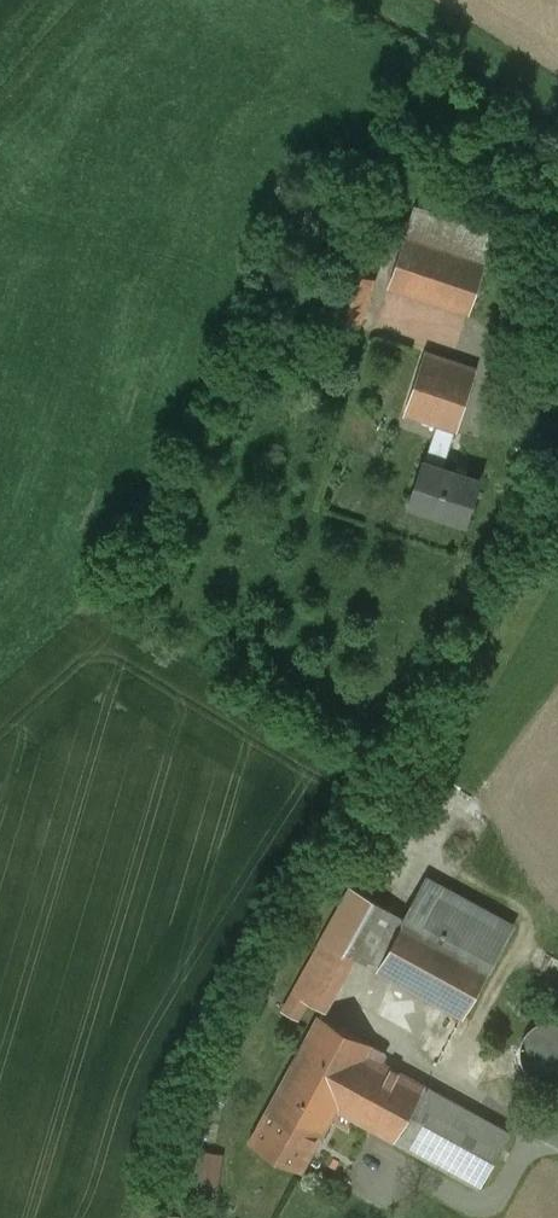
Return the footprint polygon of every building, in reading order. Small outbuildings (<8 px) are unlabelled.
[(414,210),(406,234),(487,261),(495,237),(414,210)] [(487,261),(406,234),(390,284),(470,312),(487,261)] [(375,276),(336,263),(319,311),(357,325),(375,276)] [(393,409),(435,423),(456,430),(478,366),(413,344),(393,409)] [(444,465),(456,430),(435,423),(408,503),(467,523),(482,478),(444,465)] [(513,925),(428,878),(406,917),(378,968),(464,1015),(513,925)] [(406,917),(352,887),(284,1009),(298,1017),(307,1000),(324,1009),(354,954),(378,968),(406,917)] [(320,1015),(294,1064),(311,1073),(308,1080),(340,1099),(366,1053),(371,1043),(320,1015)] [(553,1018),(540,1021),(530,1028),(523,1039),(521,1052),(524,1064),(531,1075),(542,1082),(554,1084),(557,1083),(557,1019),(553,1018)] [(340,1099),(337,1106),(396,1138),(425,1086),(366,1053),(340,1099)] [(311,1073),(294,1064),(252,1140),(302,1168),(337,1106),(340,1099),(308,1080),(311,1073)] [(510,1133),(425,1086),(396,1138),(395,1139),(481,1186),(510,1133)]
